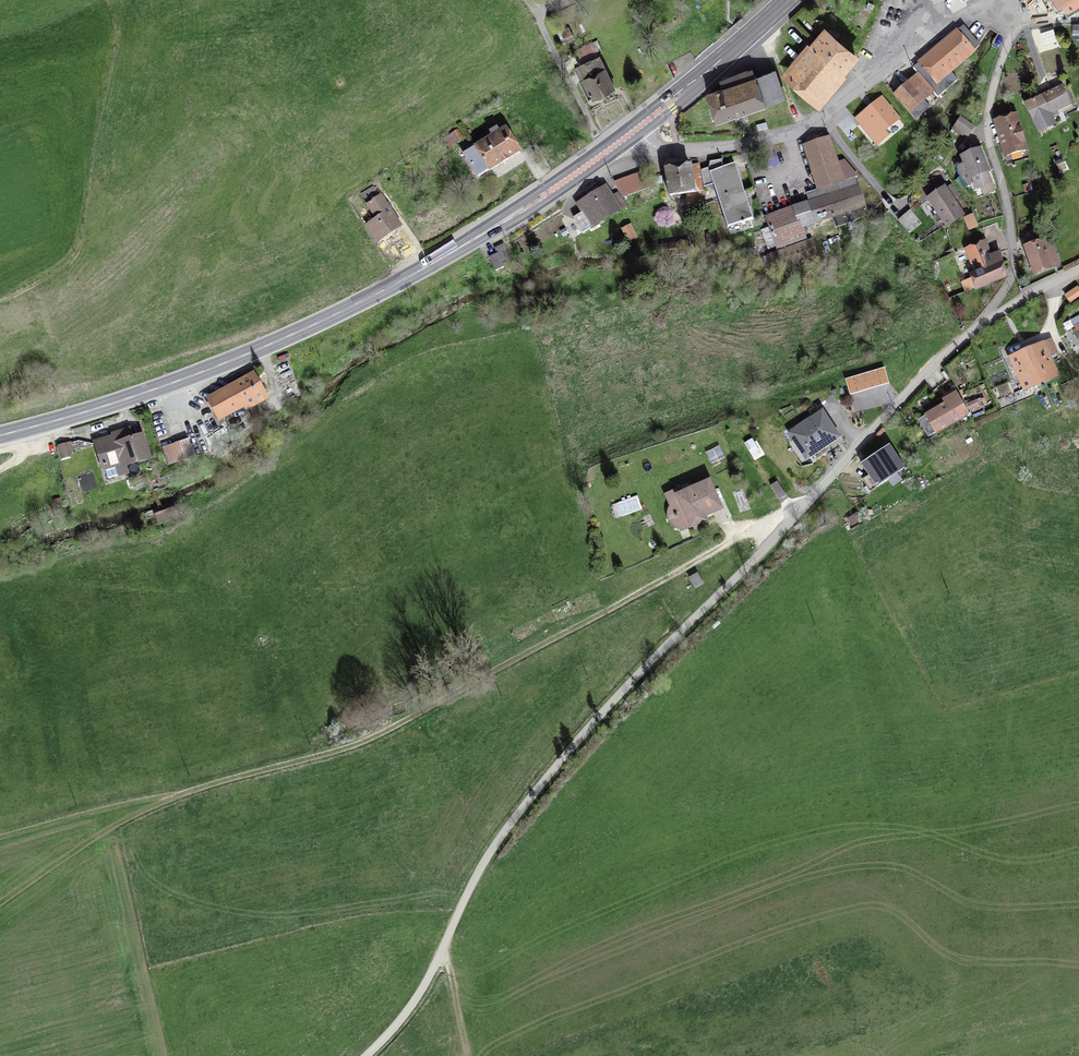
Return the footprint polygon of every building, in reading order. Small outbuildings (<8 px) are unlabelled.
[(1064,3),(1069,12),(1078,6),(1078,0),(1053,0),(1057,7),(1064,3)] [(973,53),(980,45),(964,27),(913,69),(937,98),(958,80),(951,72),(973,53)] [(815,100),(840,70),(843,72),(855,58),(824,31),(811,46),(814,48),(789,78),(815,100)] [(578,67),(584,80),(580,82),(588,99),(593,97),(593,98),(614,88),(599,57),(578,67)] [(723,89),(707,95),(716,121),(782,98),(773,71),(755,78),(752,70),(747,72),(747,71),(721,81),(723,89)] [(908,83),(894,95),(916,120),(930,107),(908,83)] [(1038,131),(1055,123),(1052,117),(1058,114),(1056,110),(1071,103),(1063,87),(1025,105),(1038,131)] [(877,143),(886,135),(883,131),(900,116),(885,97),(857,119),(877,143)] [(1016,114),(994,121),(999,137),(996,138),(997,143),(1001,142),(1005,156),(1027,149),(1016,114)] [(961,118),(953,129),(966,138),(974,127),(961,118)] [(473,144),(462,151),(477,177),(520,152),(506,129),(499,133),(497,128),(490,132),(492,137),(474,148),(473,144)] [(463,138),(457,129),(443,139),(449,148),(456,144),(463,138)] [(810,202),(805,204),(812,223),(832,217),(836,227),(855,221),(855,219),(868,215),(858,186),(855,178),(857,177),(844,161),(837,163),(829,138),(804,146),(819,191),(808,194),(810,202)] [(978,146),(972,148),(974,152),(962,157),(965,164),(959,167),(966,185),(972,183),(975,189),(981,187),(984,195),(995,190),(978,146)] [(713,184),(718,200),(744,191),(735,164),(730,165),(729,161),(722,163),(721,162),(723,161),(722,160),(710,162),(709,168),(701,170),(704,187),(713,184)] [(670,196),(702,191),(699,164),(666,169),(670,196)] [(645,171),(615,182),(623,197),(650,187),(645,171)] [(963,215),(953,200),(958,196),(950,185),(929,199),(937,210),(934,212),(936,215),(933,217),(937,222),(943,219),(947,226),(963,215)] [(399,226),(390,212),(393,209),(388,202),(385,205),(373,186),(362,194),(379,219),(369,225),(378,240),(399,226)] [(625,206),(617,193),(611,197),(605,188),(579,205),(583,211),(573,218),(583,233),(625,206)] [(744,193),(744,191),(718,200),(728,227),(753,219),(744,193)] [(776,249),(807,239),(795,206),(764,216),(776,249)] [(899,221),(910,233),(922,223),(911,211),(899,221)] [(969,230),(978,226),(973,214),(964,218),(969,230)] [(636,237),(630,226),(623,229),(629,241),(636,237)] [(1037,239),(1036,237),(1032,239),(1034,245),(1025,248),(1033,273),(1058,264),(1050,239),(1048,240),(1046,234),(1039,236),(1037,239)] [(817,255),(812,240),(768,255),(773,271),(817,255)] [(691,252),(689,241),(662,246),(663,256),(691,252)] [(985,241),(966,249),(976,273),(970,275),(975,287),(985,283),(985,285),(995,281),(994,279),(1006,274),(1000,252),(991,256),(985,241)] [(504,267),(503,264),(510,260),(504,245),(495,249),(498,254),(490,258),(496,271),(504,267)] [(1078,297),(1078,290),(1077,288),(1066,295),(1070,302),(1078,297)] [(1057,352),(1051,340),(1043,343),(1048,356),(1057,352)] [(1057,375),(1048,356),(1043,343),(1010,357),(1024,389),(1057,375)] [(220,416),(245,403),(247,406),(264,397),(250,372),(246,375),(248,379),(211,399),(220,416)] [(927,415),(936,431),(966,414),(956,394),(944,401),(946,404),(927,415)] [(805,445),(811,455),(838,437),(822,412),(790,433),(797,444),(805,445)] [(113,434),(114,437),(96,443),(108,478),(127,472),(125,464),(148,456),(142,436),(133,439),(129,429),(113,434)] [(168,465),(194,456),(188,439),(162,447),(168,465)] [(71,442),(59,446),(62,460),(70,458),(69,451),(73,450),(71,442)] [(862,464),(874,480),(890,469),(886,464),(891,460),(884,449),(862,464)] [(771,485),(779,499),(786,495),(777,481),(771,485)] [(687,528),(699,522),(703,520),(703,515),(713,511),(712,509),(719,505),(709,482),(678,495),(679,500),(674,502),(671,506),(669,510),(669,515),(670,519),(672,523),(676,526),(680,528),(687,528)] [(159,523),(179,516),(175,506),(155,514),(159,523)] [(697,573),(689,577),(695,588),(703,583),(697,573)]
